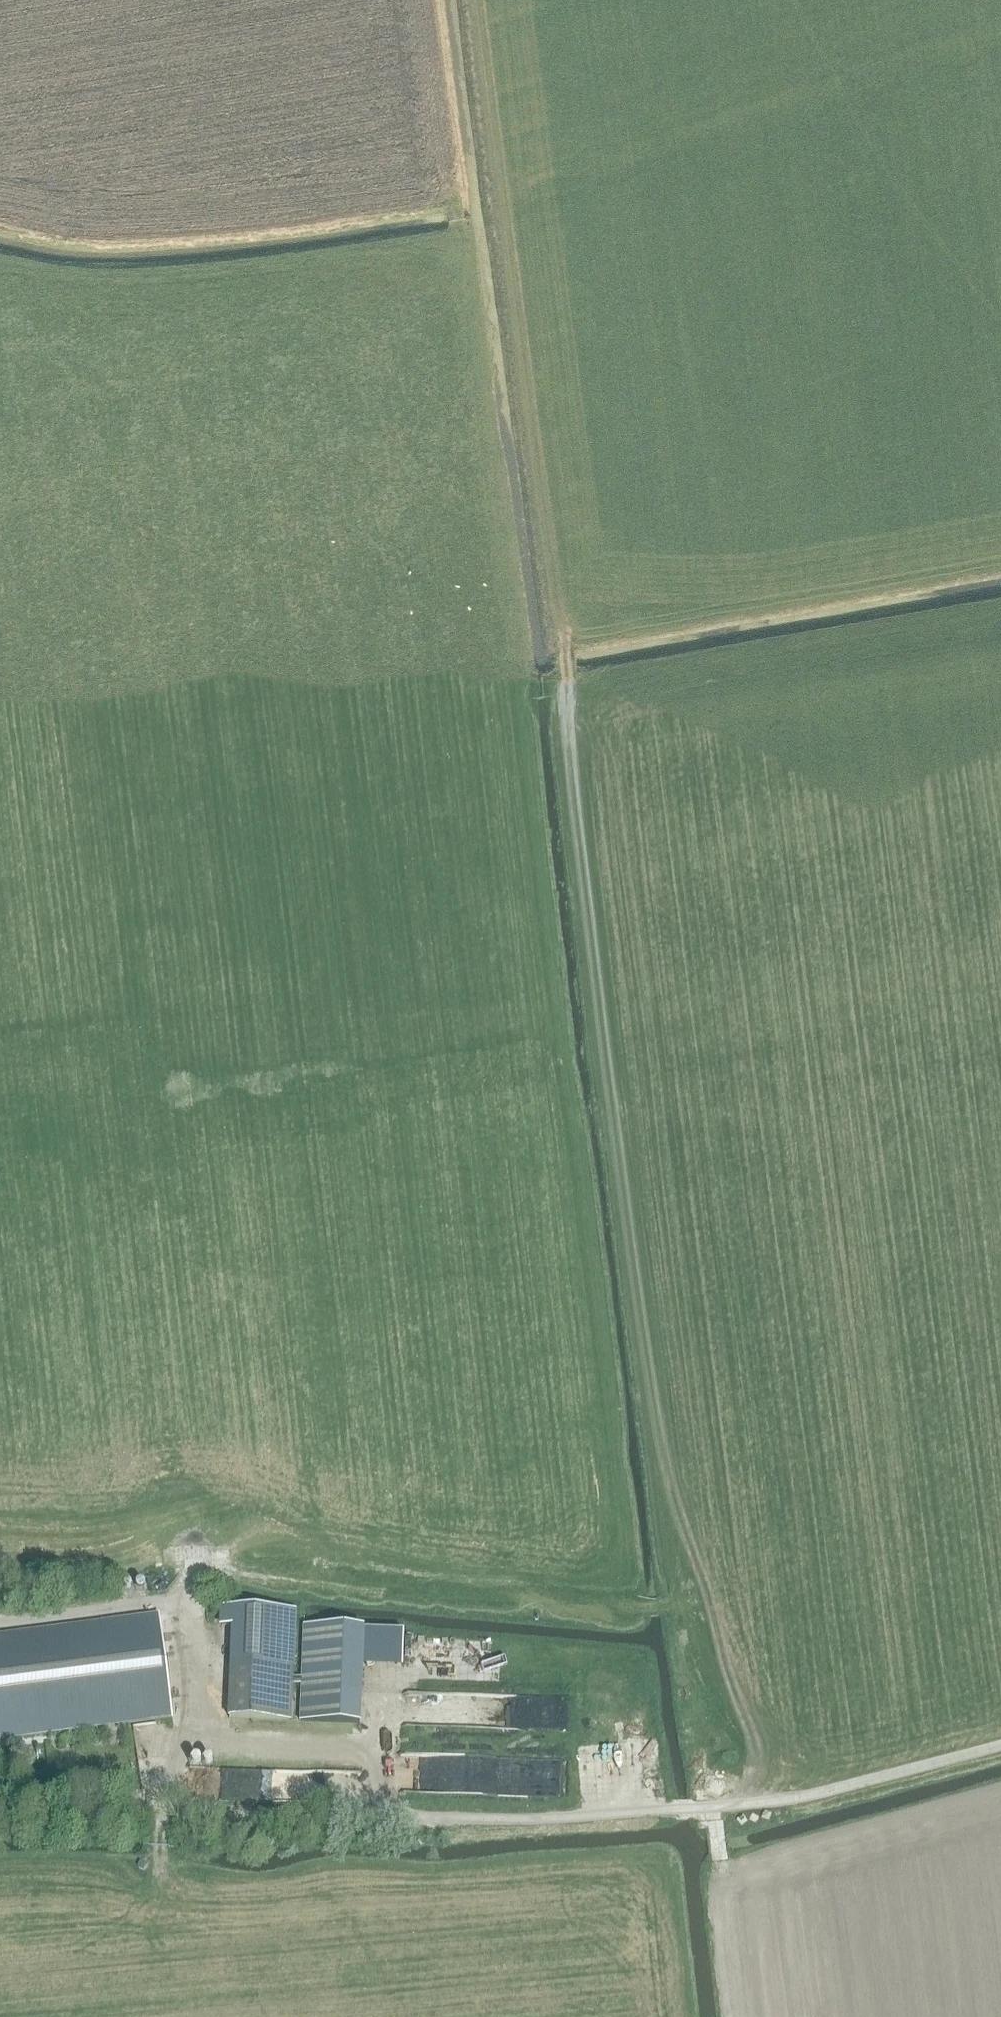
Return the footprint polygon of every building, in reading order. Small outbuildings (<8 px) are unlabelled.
[(297,1610),(220,1607),(219,1626),(231,1626),(230,1664),(294,1667),(297,1610)] [(172,1716),(158,1614),(0,1635),(0,1738),(172,1716)] [(303,1625),(300,1692),(362,1694),(364,1628),(303,1625)] [(10,1827),(8,1811),(0,1812),(0,1829),(10,1827)]
